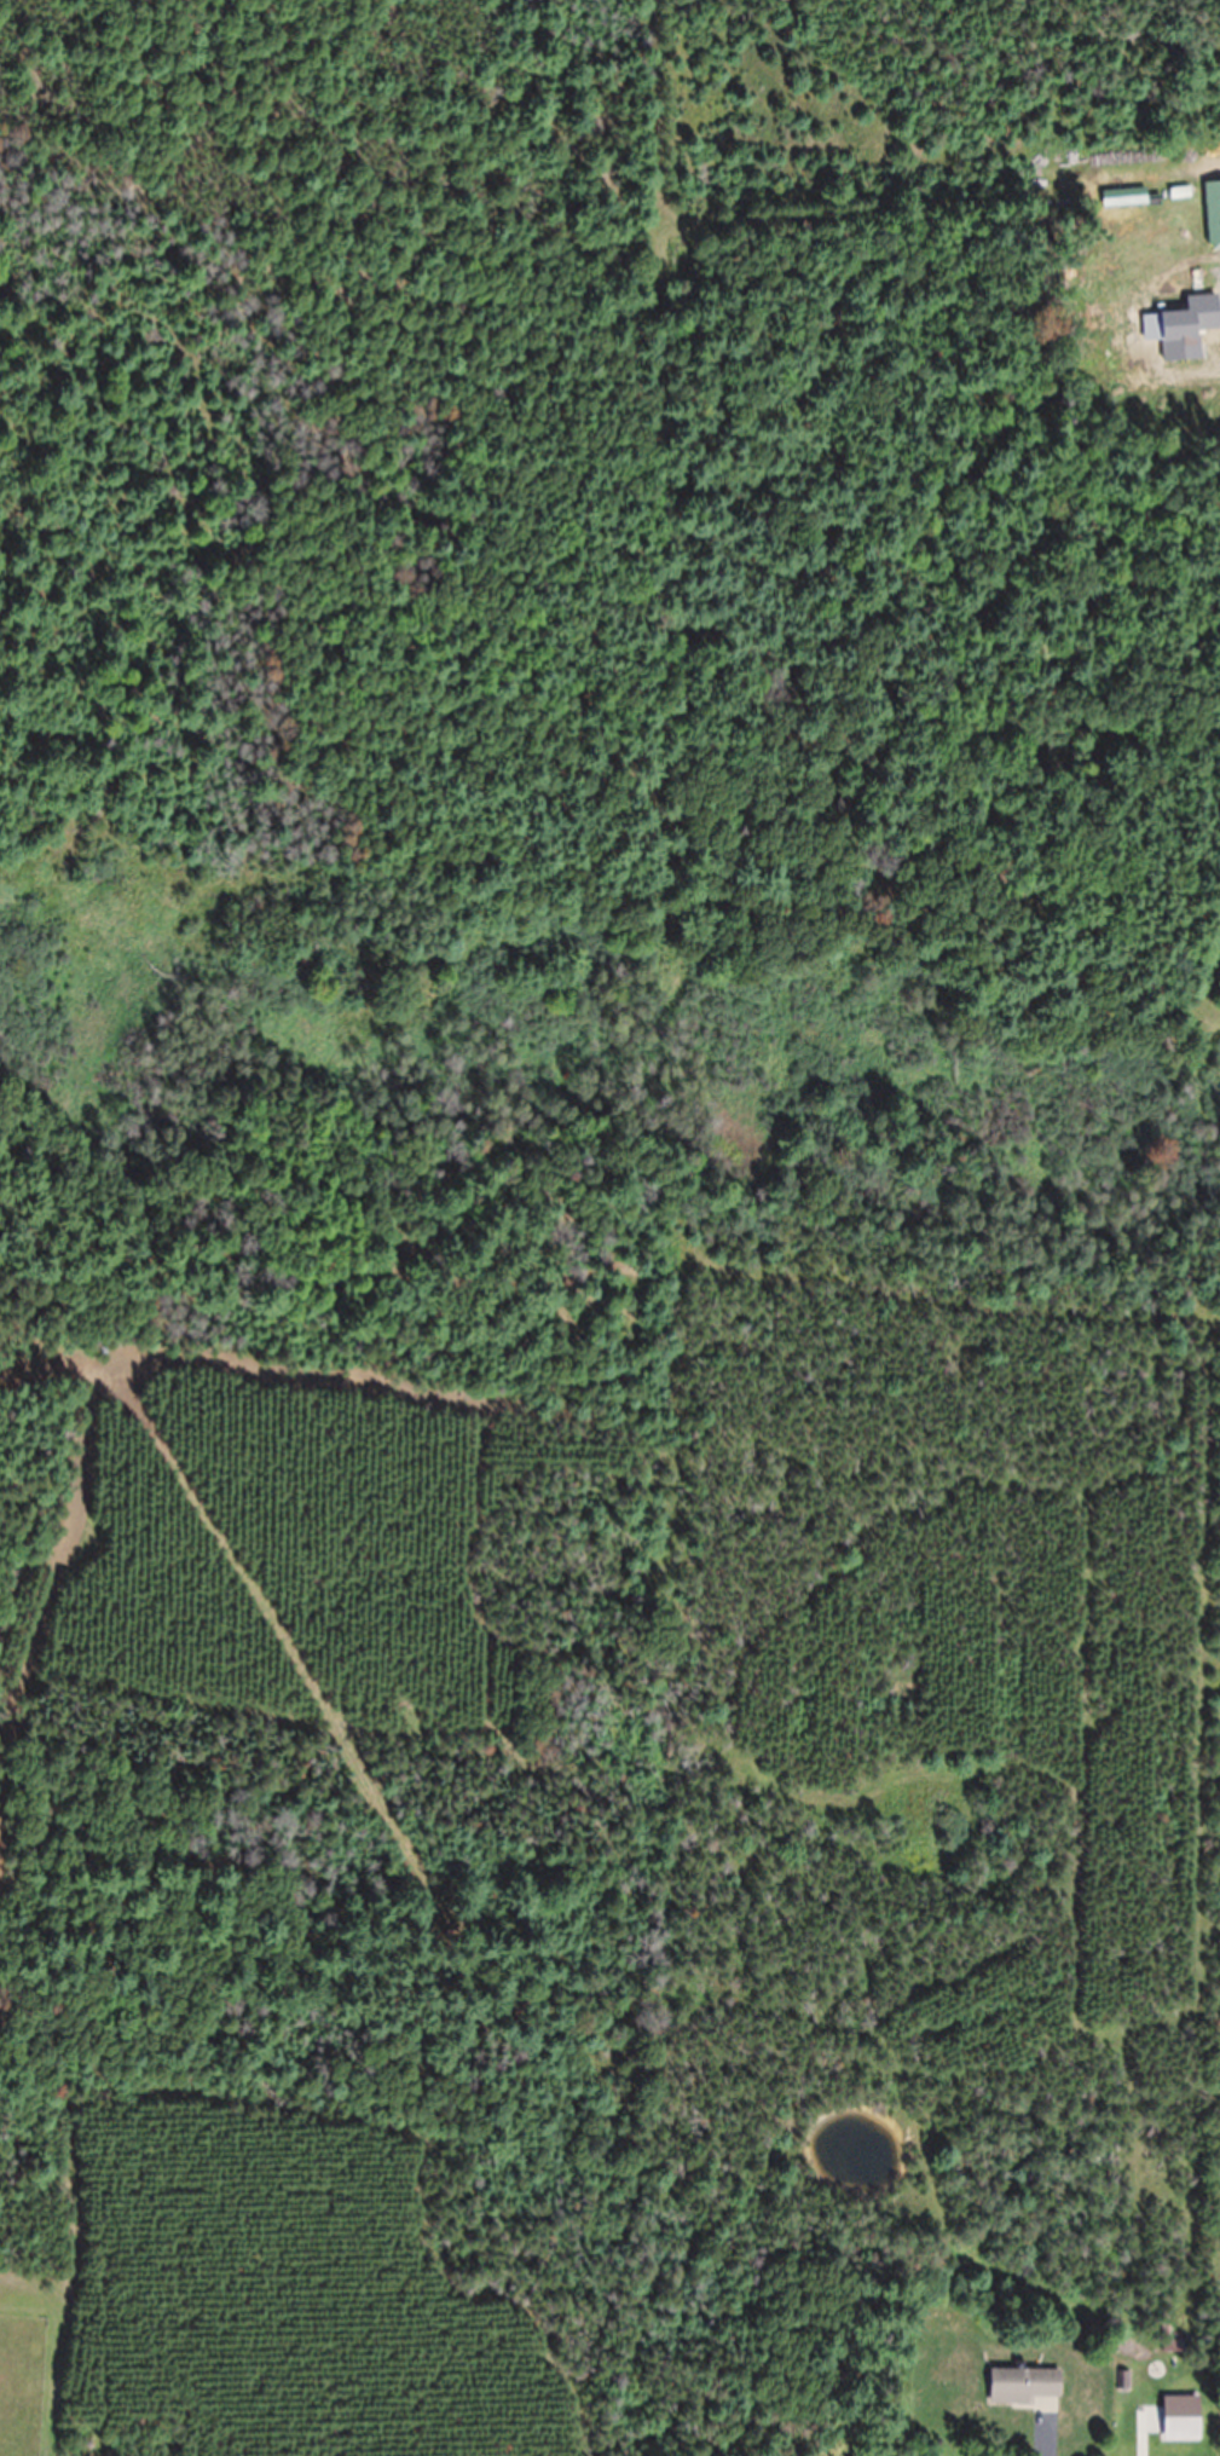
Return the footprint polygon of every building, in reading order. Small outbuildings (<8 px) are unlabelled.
[(1219,246),(1219,181),(1205,182),(1208,247),(1219,246)] [(1059,2400),(1059,2369),(987,2369),(987,2400),(1059,2400)]
